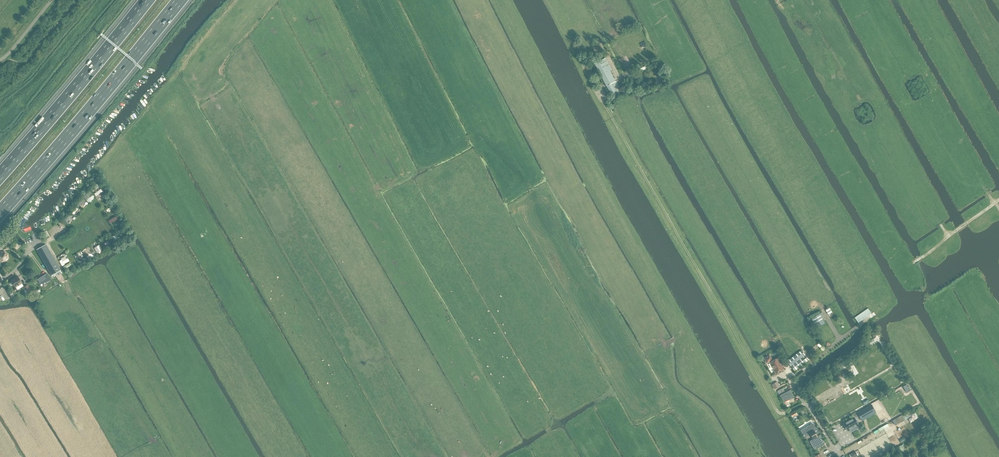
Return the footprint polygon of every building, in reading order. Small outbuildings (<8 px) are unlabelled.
[(606,58),(595,64),(612,97),(622,92),(616,81),(615,82),(610,71),(612,70),(606,58)] [(45,244),(36,249),(51,275),(54,273),(56,277),(62,273),(45,244)] [(46,273),(36,279),(39,284),(50,280),(46,273)] [(15,287),(22,283),(17,275),(16,276),(17,277),(15,278),(14,278),(11,280),(11,281),(10,282),(10,283),(11,285),(12,285),(13,284),(15,287)] [(820,314),(811,318),(816,328),(825,324),(820,314)] [(791,366),(805,355),(801,350),(787,361),(791,366)] [(766,357),(764,358),(766,363),(769,362),(770,363),(769,363),(775,373),(783,369),(777,358),(772,361),(772,360),(769,355),(766,357)] [(805,355),(791,366),(795,370),(809,359),(805,355)] [(849,366),(840,371),(844,376),(852,372),(852,371),(849,366)] [(784,402),(794,397),(790,390),(780,395),(784,402)] [(871,405),(857,413),(861,420),(875,411),(871,405)] [(914,409),(906,414),(905,415),(906,417),(907,416),(909,420),(909,421),(910,422),(911,422),(918,418),(919,417),(914,409)] [(895,425),(905,420),(902,415),(892,421),(894,424),(894,423),(895,425)] [(855,417),(843,424),(847,431),(850,430),(851,432),(860,427),(858,425),(859,424),(855,417)] [(812,423),(801,430),(804,437),(810,434),(813,440),(812,441),(811,441),(810,442),(815,450),(824,444),(823,443),(823,442),(821,438),(819,436),(818,437),(817,437),(816,435),(819,432),(816,428),(815,429),(812,423)] [(897,448),(900,453),(904,450),(902,448),(905,447),(903,444),(897,448)]
